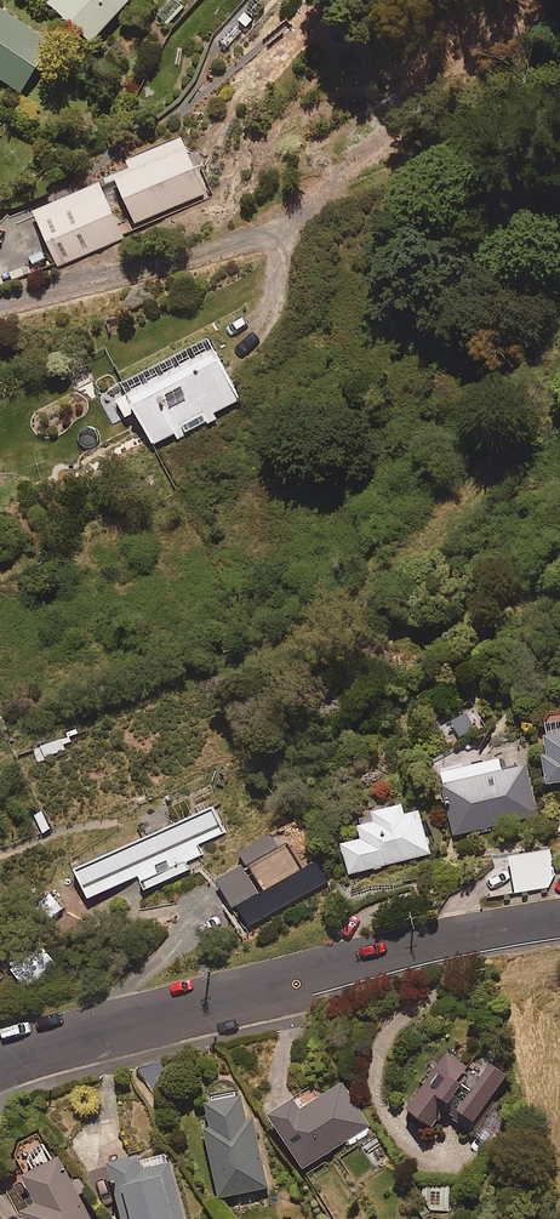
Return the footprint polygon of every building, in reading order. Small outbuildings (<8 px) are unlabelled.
[(47,2),(91,42),(129,0),(49,0),(47,2)] [(0,8),(0,78),(19,92),(52,44),(0,8)] [(115,175),(136,224),(205,194),(181,138),(127,162),(130,168),(115,175)] [(98,182),(33,210),(57,266),(122,238),(98,182)] [(239,400),(208,339),(99,395),(113,424),(135,412),(152,444),(174,433),(176,437),(215,417),(213,413),(239,400)] [(430,728),(444,753),(488,727),(474,703),(430,728)] [(543,717),(546,782),(559,782),(559,716),(543,717)] [(70,742),(67,736),(35,752),(40,762),(65,750),(63,745),(70,742)] [(501,771),(499,759),(440,771),(452,834),(537,817),(527,766),(501,771)] [(402,805),(370,813),(372,820),(355,824),(359,840),(341,844),(349,875),(430,854),(419,811),(404,815),(402,805)] [(224,833),(214,810),(76,872),(88,899),(139,876),(145,890),(189,870),(185,862),(202,855),(198,845),(224,833)] [(289,850),(249,866),(258,887),(297,870),(289,850)] [(556,886),(549,850),(477,863),(483,898),(556,886)] [(258,896),(243,866),(216,880),(232,910),(258,896)] [(56,965),(41,946),(10,970),(24,989),(56,965)] [(472,1070),(446,1052),(406,1110),(432,1128),(443,1111),(470,1130),(512,1067),(486,1050),(472,1070)] [(372,1132),(343,1084),(295,1113),(289,1103),(270,1114),(303,1168),(348,1141),(350,1145),(372,1132)] [(248,1126),(241,1096),(203,1105),(210,1133),(205,1134),(220,1199),(268,1187),(254,1124),(248,1126)] [(104,1166),(119,1218),(186,1218),(165,1149),(104,1166)] [(58,1158),(22,1177),(36,1205),(21,1213),(24,1218),(90,1218),(58,1158)]
